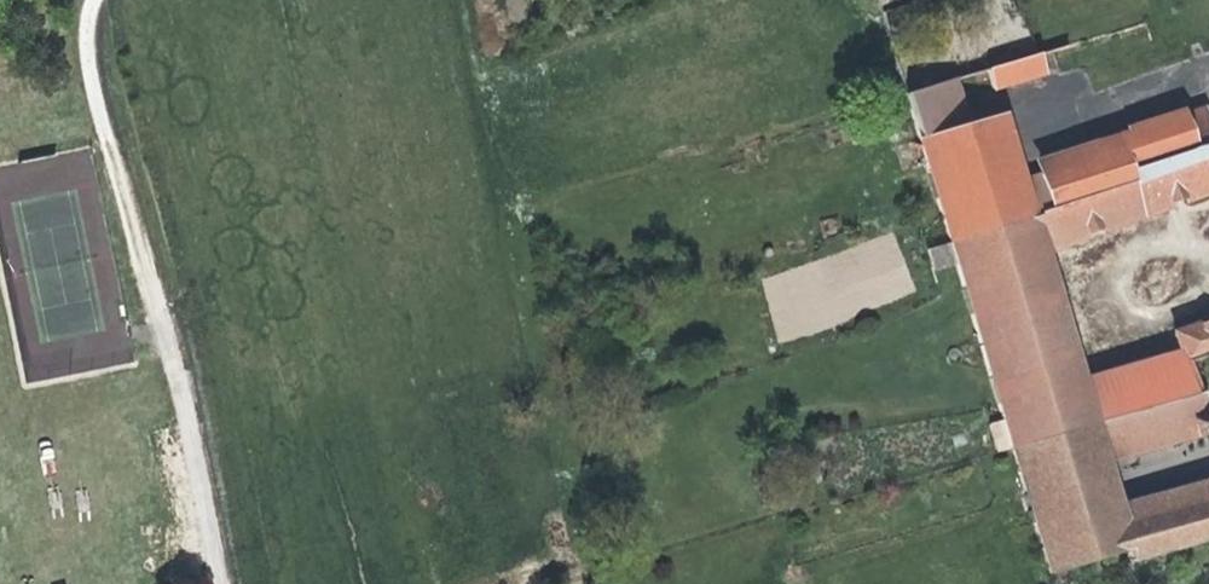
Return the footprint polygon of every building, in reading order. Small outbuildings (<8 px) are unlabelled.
[(1005,64),(1011,84),(1042,76),(1036,55),(1005,64)] [(991,90),(1011,84),(1005,64),(985,70),(991,90)] [(950,81),(905,93),(918,138),(964,125),(950,81)] [(1049,212),(1132,187),(1129,176),(1208,153),(1208,125),(1205,110),(1181,117),(1180,114),(1127,131),(1120,150),(1038,175),(1049,212)] [(918,138),(948,243),(1030,218),(1015,167),(999,115),(964,125),(918,138)] [(1034,162),(1038,175),(1120,150),(1127,131),(1034,162)] [(1009,449),(1093,426),(1079,380),(1040,252),(1208,190),(1208,153),(1129,176),(1132,187),(1049,212),(1030,218),(948,243),(955,265),(1007,442),(1001,444),(1002,451),(1009,449)] [(1015,167),(1030,218),(1049,212),(1038,175),(1034,162),(1015,167)] [(897,237),(760,276),(778,338),(915,299),(897,237)] [(948,243),(925,250),(932,271),(955,265),(948,243)] [(1178,352),(1182,363),(1184,362),(1208,353),(1208,322),(1172,334),(1178,352)] [(1079,380),(1093,426),(1183,400),(1196,396),(1184,362),(1182,363),(1178,352),(1079,380)] [(1196,396),(1183,400),(1193,435),(1206,431),(1196,396)] [(1183,400),(1093,426),(1103,460),(1193,435),(1183,400)] [(1047,575),(1099,560),(1124,552),(1128,564),(1208,541),(1208,496),(1120,521),(1116,505),(1103,460),(1093,426),(1009,449),(1047,575)] [(1116,505),(1120,521),(1208,496),(1208,479),(1116,505)]
